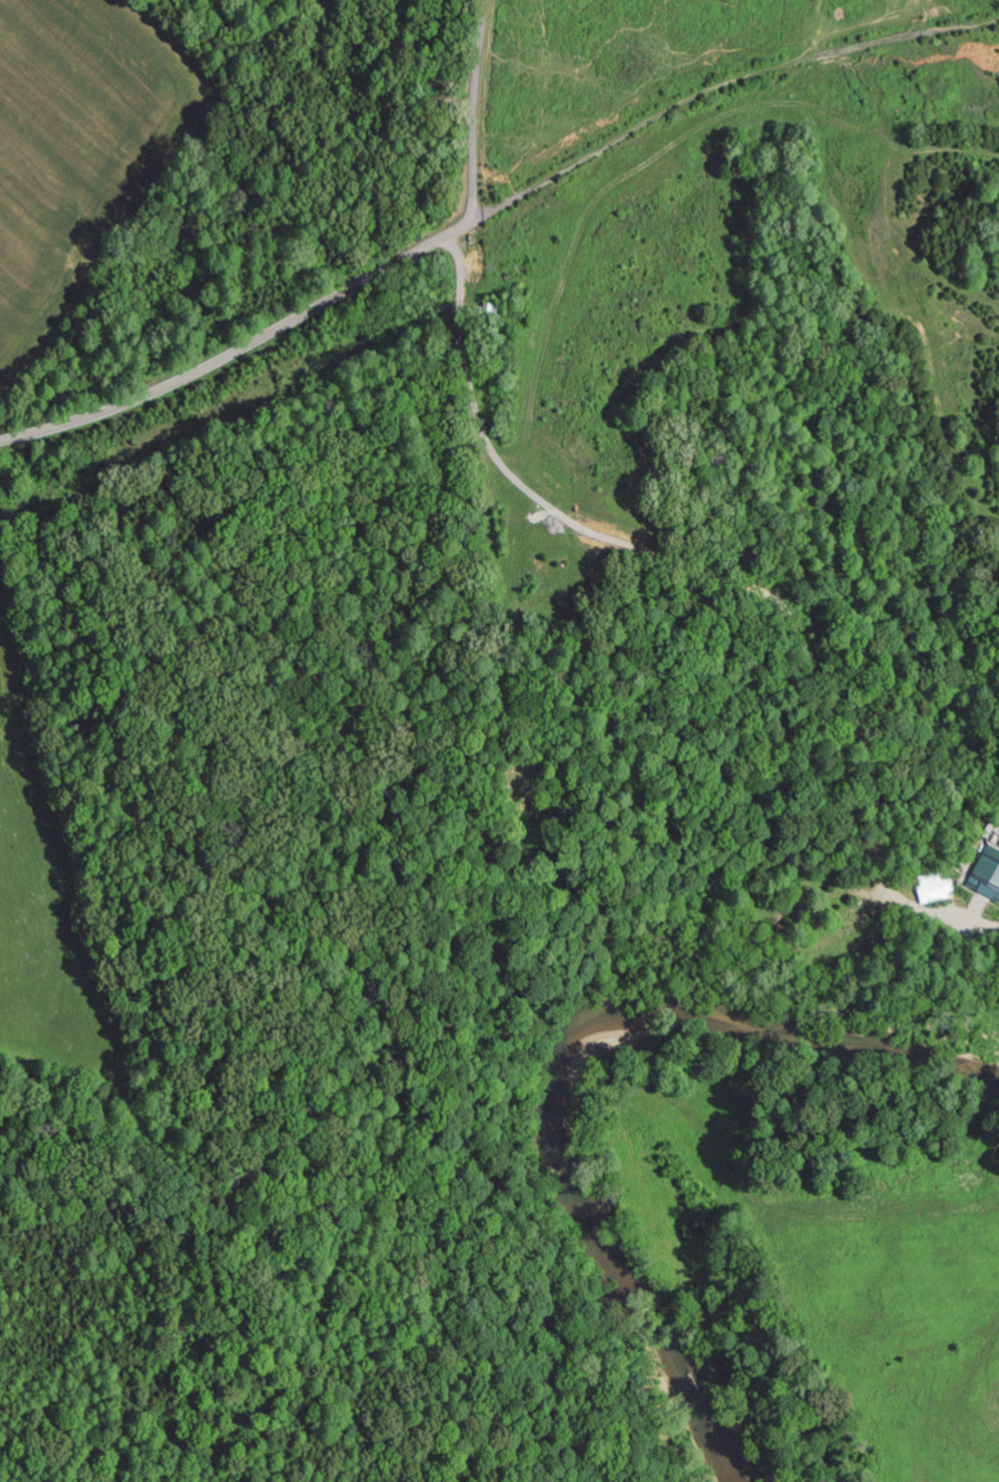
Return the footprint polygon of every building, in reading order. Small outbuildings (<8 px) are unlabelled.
[(986,844),(966,886),(998,902),(998,850),(986,844)]
